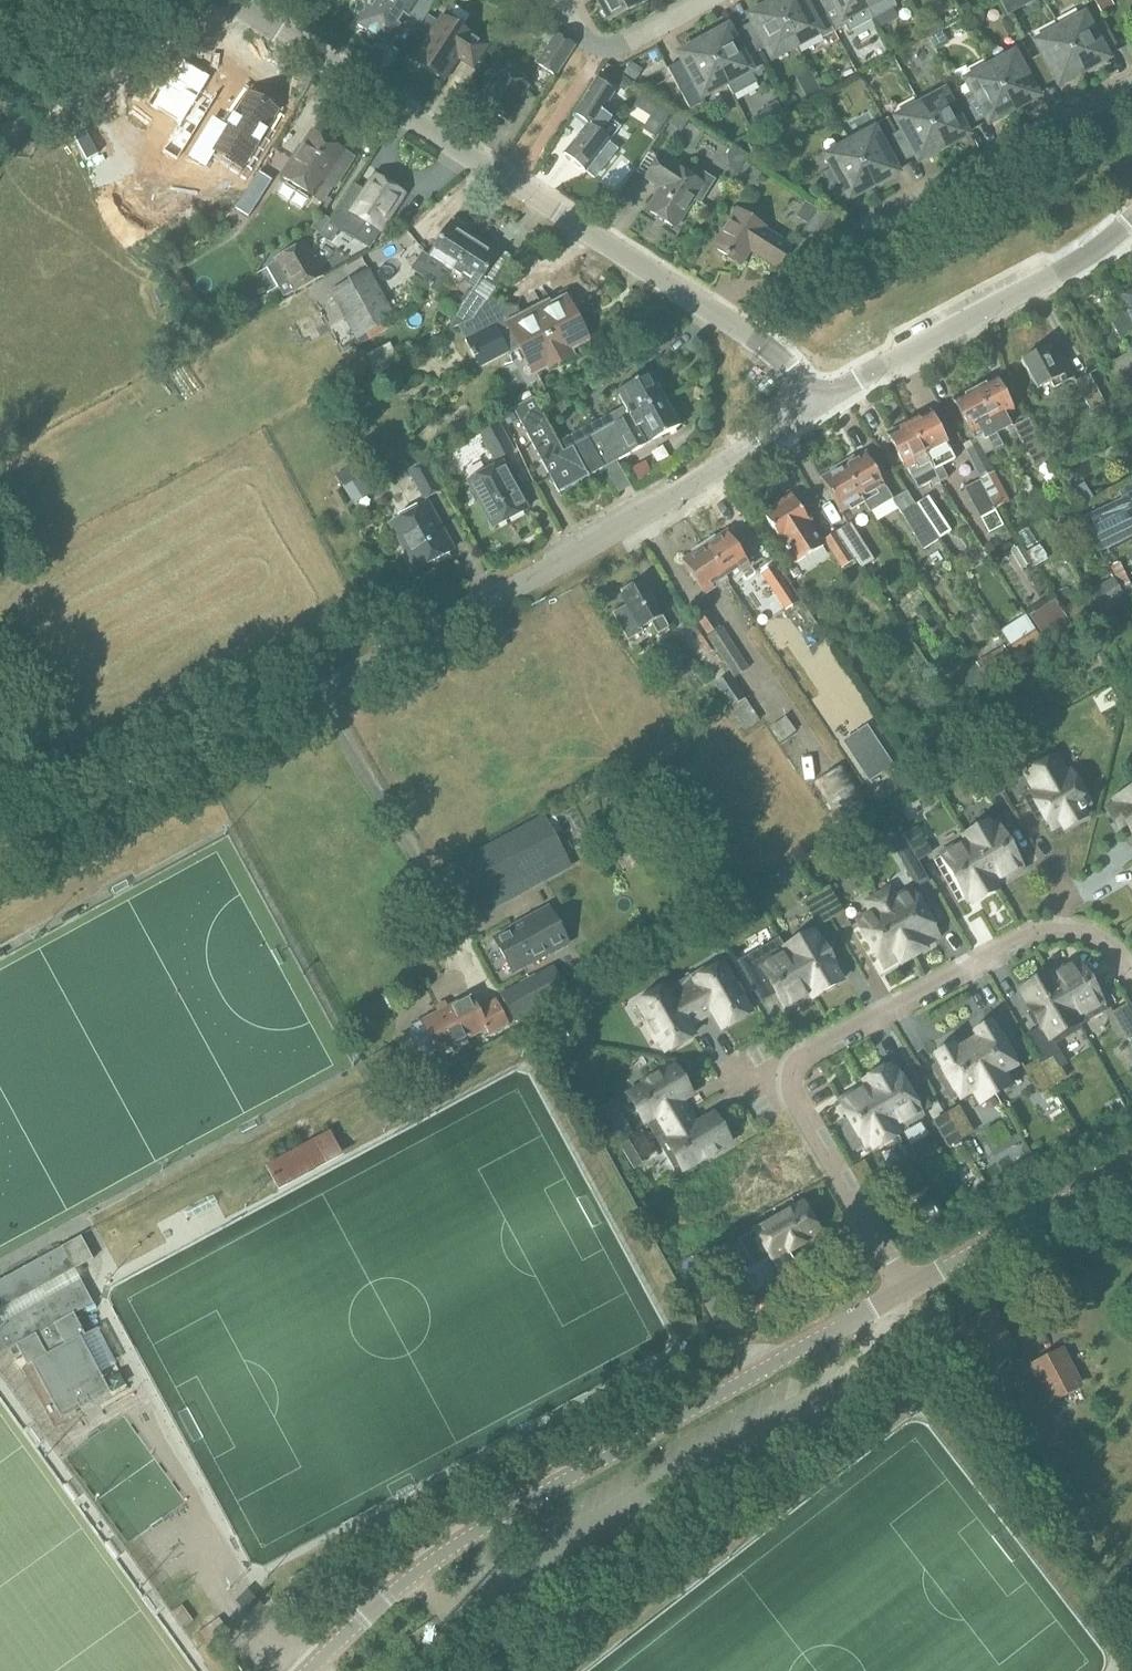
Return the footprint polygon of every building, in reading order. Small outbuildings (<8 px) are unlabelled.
[(372,4),(358,25),(388,44),(406,16),(421,25),(427,15),(437,0),(366,0),(372,4)] [(609,22),(643,3),(644,4),(651,0),(597,0),(609,22)] [(817,0),(793,0),(792,1),(792,0),(780,0),(774,4),(797,46),(819,33),(822,39),(834,32),(817,0)] [(834,32),(845,26),(849,33),(873,19),(863,0),(817,0),(834,32)] [(873,19),(896,7),(892,1),(893,0),(863,0),(873,19)] [(1111,0),(1094,0),(1101,13),(1114,6),(1111,0)] [(969,3),(959,8),(964,17),(973,12),(969,3)] [(761,18),(742,28),(755,53),(766,47),(773,59),(797,46),(774,4),(758,12),(761,18)] [(473,67),(487,46),(442,17),(439,22),(429,37),(414,61),(444,80),(455,63),(453,62),(456,57),(473,67)] [(1060,30),(1083,72),(1099,64),(1096,58),(1116,47),(1102,22),(1090,28),(1084,17),(1060,30)] [(940,32),(935,24),(925,30),(929,38),(940,32)] [(755,53),(742,28),(723,39),(720,33),(704,42),(727,84),(734,96),(757,83),(753,76),(764,70),(764,69),(757,56),(755,53)] [(1022,44),(1031,60),(1045,86),(1064,75),(1067,81),(1083,72),(1060,30),(1036,43),(1042,54),(1031,60),(1022,44)] [(937,51),(950,44),(943,31),(930,38),(937,51)] [(537,64),(556,76),(575,46),(556,34),(537,64)] [(727,84),(704,42),(688,50),(691,56),(668,68),(690,110),(705,102),(703,97),(727,84)] [(1013,56),(990,68),(1013,110),(1029,101),(1026,96),(1045,86),(1022,44),(1010,50),(1013,56)] [(204,89),(211,77),(206,74),(208,70),(189,58),(187,62),(181,58),(152,106),(180,123),(162,151),(178,161),(219,94),(215,92),(213,95),(204,89)] [(631,62),(624,73),(636,82),(644,70),(631,62)] [(972,92),(961,98),(975,123),(994,113),(997,119),(1013,110),(990,68),(966,81),(972,92)] [(500,69),(479,103),(507,121),(529,87),(500,69)] [(610,81),(623,92),(624,92),(631,83),(618,72),(610,81)] [(586,125),(563,154),(594,178),(615,151),(606,143),(607,142),(608,142),(620,128),(608,119),(597,110),(610,93),(594,80),(573,114),(586,125)] [(975,123),(961,98),(950,104),(944,93),(920,106),(943,148),(959,139),(956,134),(975,123)] [(276,115),(278,112),(247,94),(226,128),(213,120),(195,149),(217,162),(222,152),(245,166),(248,160),(253,163),(262,148),(257,146),(267,129),(271,132),(280,118),(276,115)] [(883,121),(905,162),(924,151),(927,157),(943,148),(920,106),(896,119),(902,130),(897,133),(889,118),(883,121)] [(677,112),(670,124),(682,132),(690,120),(677,112)] [(752,119),(758,130),(769,123),(763,113),(752,119)] [(905,162),(883,121),(878,124),(886,139),(880,142),(874,131),(850,144),(873,186),(889,177),(886,172),(905,162)] [(281,178),(315,199),(322,203),(332,187),(336,189),(354,159),(312,133),(295,160),(293,159),(281,178)] [(873,186),(850,144),(826,157),(832,168),(821,174),(835,200),(854,189),(857,194),(873,186)] [(695,169),(690,177),(676,168),(678,166),(659,154),(644,179),(660,189),(646,211),(675,229),(693,200),(699,204),(713,181),(695,169)] [(738,176),(753,186),(762,173),(747,163),(738,176)] [(236,209),(248,217),(271,181),(259,172),(236,209)] [(404,193),(376,176),(362,198),(351,191),(330,224),(343,231),(343,230),(370,246),(380,230),(381,231),(404,193)] [(830,247),(844,221),(818,207),(803,231),(830,247)] [(790,247),(763,230),(764,228),(737,211),(713,248),(729,258),(730,256),(741,263),(749,251),(777,268),(790,247)] [(439,295),(447,283),(456,289),(462,280),(476,288),(498,255),(451,224),(429,257),(445,268),(431,290),(439,295)] [(325,275),(304,241),(273,260),(275,262),(266,267),(283,297),(292,292),(294,294),(325,275)] [(331,292),(358,339),(389,321),(396,317),(369,271),(331,292)] [(168,281),(175,291),(186,284),(180,274),(168,281)] [(472,319),(484,298),(471,291),(450,324),(452,328),(472,319)] [(1121,297),(1129,312),(1112,320),(1122,340),(1131,335),(1131,291),(1121,297)] [(261,309),(256,300),(244,306),(249,315),(261,309)] [(585,338),(566,302),(550,311),(549,307),(500,333),(496,325),(466,342),(481,369),(522,347),(535,371),(548,363),(550,367),(569,357),(565,349),(585,338)] [(1059,360),(1051,345),(1021,361),(1037,390),(1051,383),(1054,388),(1075,377),(1064,358),(1059,360)] [(1126,348),(1129,355),(1108,366),(1114,379),(1131,370),(1131,345),(1126,348)] [(630,416),(663,399),(658,391),(664,388),(654,370),(616,392),(625,407),(591,426),(596,435),(612,426),(630,416)] [(1109,384),(1115,397),(1131,388),(1131,373),(1109,384)] [(1096,391),(1088,375),(1076,382),(1091,411),(1116,398),(1115,397),(1109,384),(1096,391)] [(1012,427),(1005,413),(1012,409),(997,380),(989,384),(987,381),(974,388),(998,434),(1012,427)] [(985,442),(998,434),(974,388),(961,395),(963,398),(955,403),(975,440),(982,436),(985,442)] [(586,440),(581,431),(559,443),(534,398),(512,410),(558,494),(603,469),(587,440),(586,440)] [(612,426),(596,435),(587,440),(603,469),(684,424),(675,408),(670,411),(663,399),(630,416),(612,426)] [(923,419),(921,416),(908,423),(939,482),(947,478),(941,467),(954,460),(931,415),(923,419)] [(1014,426),(1034,468),(1050,460),(1029,418),(1014,426)] [(495,463),(515,452),(498,419),(477,431),(495,463)] [(908,423),(895,430),(897,433),(889,437),(903,465),(904,465),(917,489),(930,482),(932,486),(939,482),(908,423)] [(841,463),(863,500),(870,513),(894,499),(886,485),(884,486),(865,454),(855,459),(853,456),(841,463)] [(424,501),(442,491),(426,461),(407,471),(424,501)] [(529,508),(504,461),(471,479),(496,526),(529,508)] [(863,500),(841,463),(829,470),(831,474),(821,480),(840,513),(863,500)] [(369,490),(361,477),(345,487),(343,488),(351,501),(369,490)] [(996,509),(981,480),(965,489),(980,517),(996,509)] [(1084,483),(1073,490),(1084,510),(1096,503),(1084,483)] [(1123,492),(1126,498),(1086,518),(1102,550),(1131,535),(1131,487),(1123,492)] [(917,504),(915,505),(907,491),(893,500),(923,549),(940,539),(917,504)] [(930,496),(917,504),(940,539),(951,532),(930,496)] [(764,513),(797,564),(826,546),(796,499),(781,508),(778,504),(764,513)] [(455,549),(429,502),(392,522),(403,541),(406,538),(422,567),(455,549)] [(838,532),(856,559),(857,559),(864,569),(876,560),(853,523),(838,532)] [(704,543),(726,577),(737,569),(739,572),(750,565),(728,532),(717,539),(715,535),(704,543)] [(856,559),(838,532),(825,540),(843,568),(856,559)] [(726,577),(704,543),(691,551),(693,554),(683,561),(706,594),(715,589),(713,586),(726,577)] [(1032,563),(1023,545),(1012,550),(1021,569),(1032,563)] [(764,573),(788,610),(799,602),(775,566),(764,573)] [(1088,592),(1090,595),(1101,616),(1127,601),(1114,577),(1088,592)] [(628,606),(614,614),(629,640),(637,635),(643,632),(641,629),(653,623),(660,634),(671,628),(664,616),(666,615),(646,580),(634,586),(632,583),(621,590),(623,593),(621,594),(628,606)] [(1090,595),(1063,610),(1074,630),(1101,616),(1090,595)] [(1055,600),(1030,616),(1048,646),(1074,630),(1055,600)] [(720,627),(707,609),(696,617),(708,635),(720,627)] [(1115,635),(1122,621),(1108,614),(1101,628),(1115,635)] [(715,649),(707,637),(695,619),(688,623),(708,653),(715,649)] [(723,627),(708,637),(707,637),(715,649),(718,654),(723,662),(734,678),(750,668),(723,627)] [(1026,656),(1044,645),(1035,630),(1017,641),(1026,656)] [(998,671),(996,669),(1011,660),(1004,646),(976,663),(986,679),(998,671)] [(715,683),(746,729),(760,719),(729,674),(715,683)] [(959,715),(949,701),(943,705),(949,713),(953,719),(956,717),(959,715)] [(771,727),(782,742),(796,731),(786,717),(771,727)] [(968,724),(980,744),(988,739),(977,719),(968,724)] [(868,728),(846,742),(870,779),(892,765),(868,728)] [(986,761),(1000,786),(1013,779),(998,754),(986,761)] [(1061,823),(1065,829),(1086,817),(1083,811),(1085,810),(1083,806),(1089,803),(1070,772),(1065,774),(1055,757),(1053,759),(1050,755),(1027,768),(1029,772),(1027,774),(1037,791),(1024,798),(1037,821),(1045,817),(1052,828),(1061,823)] [(1000,786),(986,761),(973,769),(988,793),(1000,786)] [(837,824),(867,805),(840,763),(810,782),(837,824)] [(1115,799),(1118,804),(1107,810),(1118,828),(1125,823),(1131,833),(1131,789),(1115,799)] [(570,857),(548,815),(445,870),(467,912),(570,857)] [(994,885),(995,885),(1023,869),(997,823),(991,827),(988,822),(964,836),(967,840),(968,840),(994,885)] [(918,861),(931,853),(917,829),(904,836),(914,853),(918,861)] [(904,836),(892,843),(901,861),(917,887),(929,880),(918,861),(914,853),(904,836)] [(968,840),(967,840),(941,855),(942,858),(935,862),(958,901),(965,897),(967,901),(971,899),(974,903),(998,889),(995,885),(994,885),(968,840)] [(817,895),(831,919),(843,912),(829,887),(817,895)] [(878,896),(913,956),(924,949),(922,945),(938,936),(932,926),(937,923),(923,897),(917,900),(911,890),(896,899),(890,889),(878,896)] [(831,919),(817,895),(804,902),(818,926),(831,919)] [(913,956),(878,896),(867,903),(873,912),(857,921),(884,967),(900,958),(902,962),(913,956)] [(496,937),(514,972),(551,952),(548,947),(566,938),(550,908),(531,918),(531,917),(513,926),(514,927),(496,937)] [(728,921),(716,928),(723,940),(735,933),(728,921)] [(785,948),(787,951),(812,994),(814,997),(842,981),(833,966),(835,965),(822,942),(820,943),(813,932),(785,948)] [(812,994),(787,951),(760,967),(785,1010),(790,1007),(791,1009),(810,997),(809,996),(812,994)] [(1051,977),(1080,1026),(1107,1010),(1094,988),(1096,986),(1090,975),(1087,977),(1078,961),(1074,963),(1073,962),(1053,973),(1054,975),(1051,977)] [(522,982),(500,994),(515,1021),(569,993),(554,965),(522,982)] [(680,982),(700,1016),(712,1009),(723,1028),(750,1012),(722,965),(697,980),(694,974),(680,982)] [(1080,1026),(1051,977),(1049,973),(1022,989),(1030,1005),(1028,1006),(1041,1029),(1044,1027),(1054,1045),(1081,1029),(1080,1026)] [(700,1016),(680,982),(667,990),(666,988),(644,1000),(654,1017),(645,1022),(657,1042),(660,1040),(667,1051),(693,1035),(687,1024),(700,1016)] [(450,1006),(467,1039),(487,1029),(490,1035),(509,1025),(499,1005),(486,1012),(484,1006),(478,1009),(471,995),(450,1006)] [(450,1006),(421,1021),(413,1026),(410,1035),(421,1056),(430,1059),(439,1054),(439,1055),(468,1040),(467,1039),(450,1006)] [(1131,1035),(1131,1016),(1126,1006),(1113,1014),(1128,1038),(1131,1035)] [(979,1038),(967,1045),(992,1087),(1007,1078),(1004,1073),(1017,1066),(992,1023),(975,1033),(979,1038)] [(992,1087),(967,1045),(956,1052),(952,1046),(936,1055),(961,1099),(974,1092),(976,1096),(992,1087)] [(1037,1062),(1051,1086),(1066,1078),(1052,1054),(1037,1062)] [(1051,1086),(1037,1062),(1025,1069),(1039,1094),(1051,1086)] [(646,1121),(654,1134),(688,1114),(680,1101),(691,1094),(676,1067),(664,1074),(662,1071),(643,1082),(648,1091),(631,1101),(644,1122),(646,1121)] [(894,1130),(896,1129),(922,1114),(921,1112),(930,1107),(907,1067),(898,1073),(895,1069),(891,1071),(889,1067),(865,1080),(868,1085),(894,1130)] [(850,1119),(839,1126),(853,1151),(864,1144),(866,1147),(872,1143),(874,1148),(878,1146),(879,1147),(896,1137),(895,1136),(898,1134),(896,1129),(894,1130),(868,1085),(840,1101),(850,1119)] [(946,1115),(961,1139),(973,1132),(959,1108),(946,1115)] [(688,1114),(654,1134),(662,1148),(667,1145),(670,1149),(673,1147),(682,1163),(679,1164),(682,1170),(730,1142),(714,1115),(695,1126),(688,1114)] [(961,1139),(946,1115),(934,1122),(948,1147),(961,1139)] [(613,1129),(619,1142),(632,1135),(626,1122),(613,1129)] [(330,1133),(268,1167),(279,1187),(341,1153),(330,1133)] [(627,1158),(636,1152),(632,1145),(629,1140),(621,1145),(620,1146),(627,1158)] [(737,1157),(705,1176),(715,1194),(730,1185),(744,1210),(790,1183),(773,1152),(744,1169),(737,1157)] [(772,1257),(743,1273),(754,1292),(798,1267),(789,1252),(804,1243),(803,1241),(819,1232),(802,1203),(756,1230),(772,1257)] [(85,1334),(74,1313),(93,1303),(80,1279),(69,1285),(64,1275),(94,1259),(81,1236),(0,1280),(0,1355),(11,1350),(14,1356),(21,1353),(28,1366),(33,1363),(61,1417),(110,1391),(81,1337),(85,1334)] [(1061,1351),(1032,1367),(1050,1400),(1079,1385),(1061,1351)] [(182,1605),(171,1613),(177,1620),(188,1613),(182,1605)] [(193,1620),(188,1613),(177,1620),(182,1628),(193,1620)]
